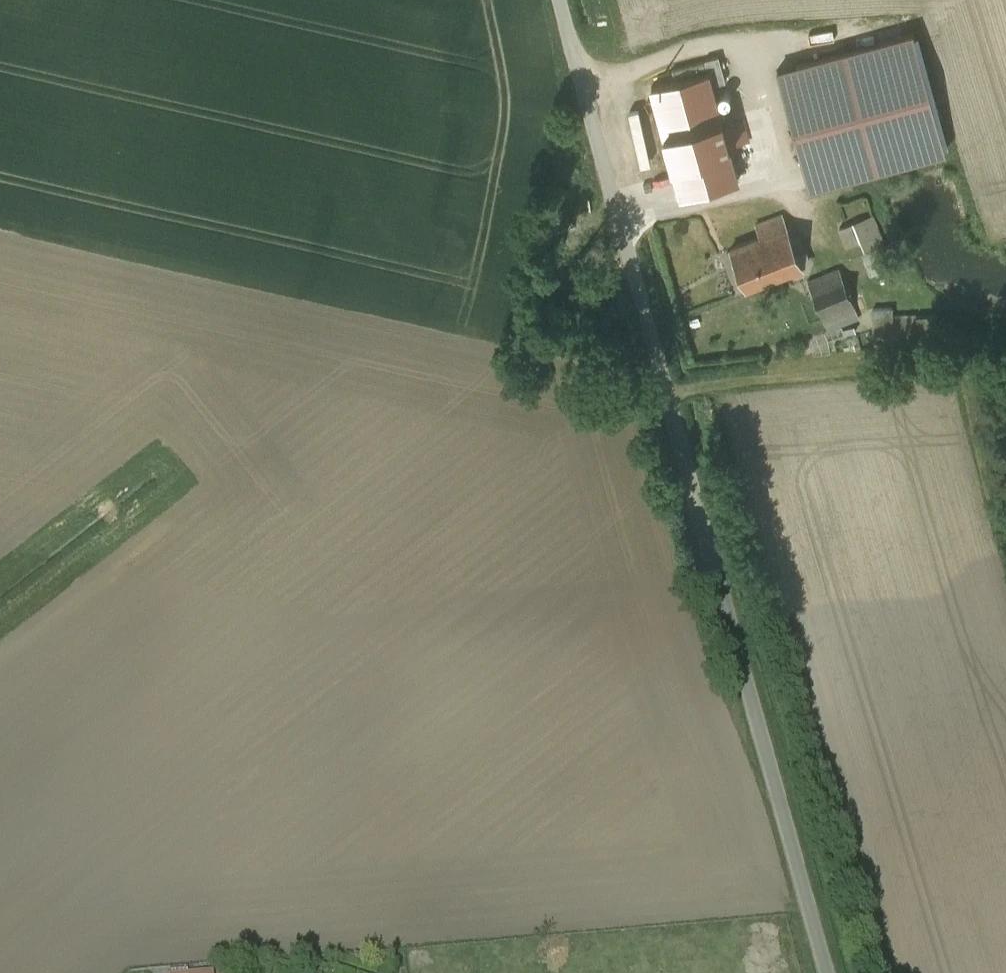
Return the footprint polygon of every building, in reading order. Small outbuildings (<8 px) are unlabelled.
[(912,34),(777,71),(809,187),(944,150),(912,34)] [(707,71),(711,85),(725,81),(719,55),(704,59),(707,71)] [(707,71),(651,87),(682,197),(737,181),(711,85),(707,71)] [(868,210),(850,217),(880,290),(907,279),(892,242),(882,245),(868,210)] [(802,267),(782,214),(755,224),(760,237),(730,249),(745,289),(802,267)] [(856,310),(839,269),(808,282),(825,323),(856,310)] [(928,316),(872,319),(873,342),(928,339),(928,316)]
